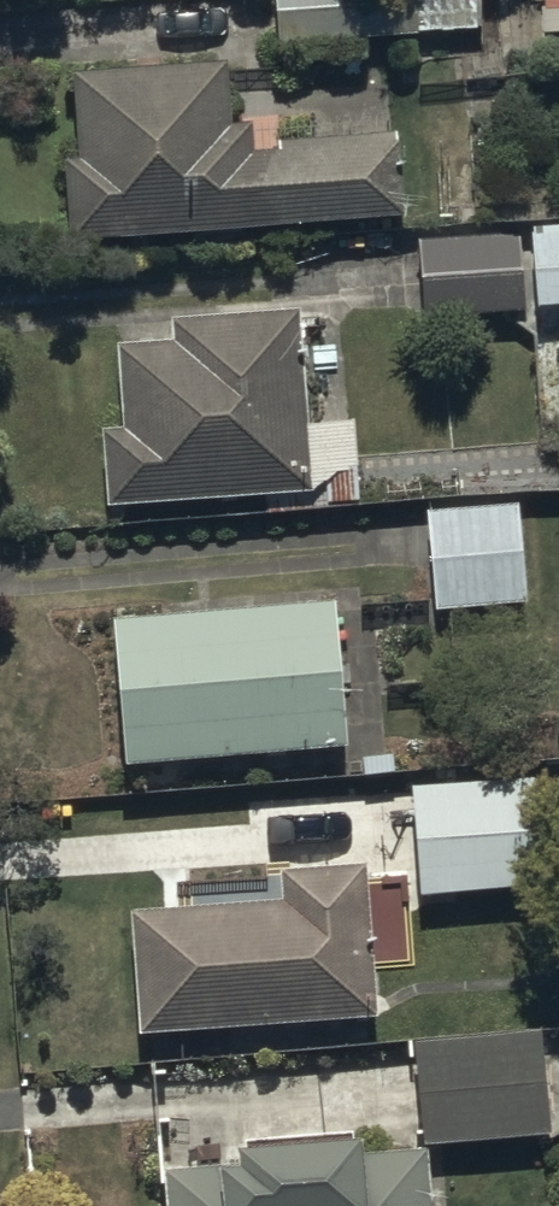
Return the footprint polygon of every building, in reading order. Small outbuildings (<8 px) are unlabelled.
[(279,39),(421,34),(420,28),(484,25),(483,0),(278,0),(279,39)] [(78,72),(83,155),(69,155),(73,231),(409,212),(404,132),(280,139),(280,148),(258,149),(256,120),(234,121),(231,63),(78,72)] [(558,299),(558,231),(538,232),(540,300),(558,299)] [(524,236),(424,236),(424,312),(524,312),(524,236)] [(354,415),(311,418),(304,308),(178,316),(179,336),(118,340),(123,427),(105,429),(109,502),(328,487),(328,499),(360,497),(354,415)] [(525,501),(431,505),(435,605),(530,601),(525,501)] [(339,595),(116,612),(128,761),(351,743),(339,595)] [(539,774),(414,780),(420,894),(545,887),(539,774)] [(284,896),(134,905),(141,1030),(378,1017),(369,861),(282,866),(284,896)] [(542,1026),(417,1034),(424,1139),(548,1131),(542,1026)] [(169,1167),(172,1205),(437,1205),(433,1149),(372,1153),(371,1131),(246,1140),(247,1161),(169,1167)]
